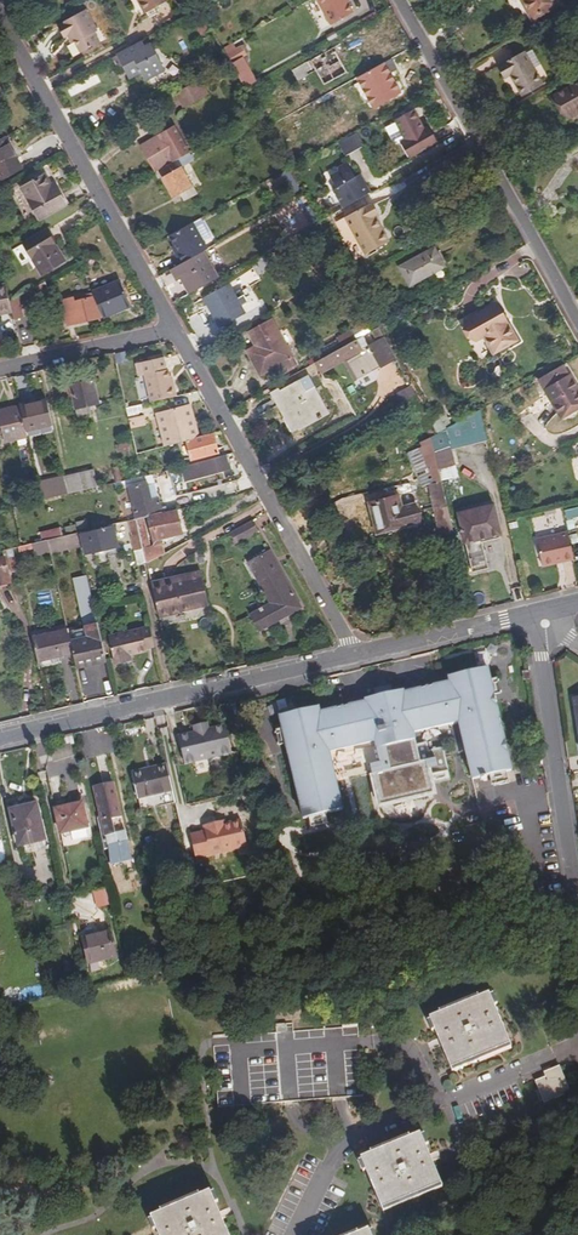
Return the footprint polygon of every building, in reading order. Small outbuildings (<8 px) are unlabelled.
[(140,5),(144,13),(167,1),(167,0),(142,0),(144,3),(140,5)] [(330,25),(352,13),(346,2),(345,0),(316,0),(330,25)] [(521,3),(524,1),(535,20),(560,6),(557,0),(519,0),(521,3)] [(63,38),(67,36),(70,35),(75,42),(80,52),(98,42),(94,34),(97,32),(85,11),(63,23),(64,25),(58,28),(63,38)] [(199,29),(208,23),(205,17),(195,22),(199,29)] [(159,31),(147,37),(152,45),(163,38),(159,31)] [(143,40),(116,54),(117,55),(112,59),(117,67),(122,64),(129,78),(141,72),(134,58),(149,49),(143,40)] [(230,63),(244,89),(255,82),(241,58),(247,54),(241,45),(225,54),(230,63)] [(345,72),(332,48),(291,70),(296,80),(315,70),(322,84),(345,72)] [(542,85),(524,52),(500,66),(505,77),(509,75),(522,96),(542,85)] [(208,93),(200,79),(197,80),(205,95),(208,93)] [(178,91),(186,105),(205,95),(197,80),(178,91)] [(554,95),(567,118),(577,111),(577,82),(554,95)] [(178,91),(175,93),(183,107),(186,105),(178,91)] [(410,160),(439,144),(430,128),(423,131),(412,111),(394,122),(405,141),(401,144),(410,160)] [(241,134),(237,127),(230,131),(234,138),(241,134)] [(141,147),(154,170),(171,161),(172,164),(183,158),(188,155),(173,129),(141,147)] [(0,139),(0,182),(1,183),(22,171),(3,137),(0,139)] [(211,151),(207,143),(197,149),(201,157),(211,151)] [(172,164),(157,172),(177,205),(195,194),(180,169),(186,165),(183,158),(172,164)] [(154,170),(155,173),(157,172),(172,164),(171,161),(154,170)] [(343,209),(370,194),(363,183),(359,186),(356,181),(347,166),(338,171),(339,172),(329,178),(336,189),(333,191),(343,209)] [(22,188),(40,221),(66,206),(54,185),(51,187),(44,175),(22,188)] [(368,205),(344,219),(365,255),(388,242),(374,216),(376,213),(371,205),(368,205)] [(179,265),(202,252),(206,250),(200,239),(206,236),(198,220),(168,237),(173,246),(177,254),(175,256),(179,265)] [(65,261),(47,228),(24,242),(42,274),(65,261)] [(444,268),(434,248),(398,268),(409,287),(444,268)] [(188,284),(192,292),(216,279),(202,252),(179,265),(170,270),(175,279),(178,277),(184,287),(188,284)] [(45,281),(35,286),(40,295),(49,289),(45,281)] [(94,297),(103,317),(131,305),(121,282),(93,294),(94,297)] [(12,311),(10,299),(7,285),(0,286),(0,314),(12,311)] [(243,315),(227,285),(204,298),(221,328),(243,315)] [(12,311),(15,320),(24,317),(19,295),(10,299),(12,311)] [(68,326),(103,317),(94,297),(68,303),(70,314),(65,314),(68,326)] [(516,340),(496,304),(464,321),(474,339),(481,335),(492,354),(516,340)] [(295,365),(270,320),(249,332),(256,346),(248,351),(260,374),(274,366),(279,374),(295,365)] [(342,348),(354,341),(350,333),(337,340),(342,348)] [(328,356),(342,348),(337,340),(324,348),(328,356)] [(314,363),(321,374),(345,361),(356,381),(379,369),(367,348),(360,352),(354,341),(342,348),(328,356),(314,363)] [(115,354),(117,363),(129,360),(127,351),(115,354)] [(149,403),(174,397),(171,385),(169,386),(168,380),(166,371),(163,371),(160,359),(133,365),(135,378),(143,376),(149,403)] [(577,413),(577,405),(574,398),(577,396),(577,390),(572,378),(569,380),(563,367),(538,381),(561,422),(577,413)] [(273,395),(284,415),(289,413),(298,429),(324,414),(310,389),(304,392),(298,381),(273,395)] [(72,386),(71,387),(73,397),(76,409),(78,418),(93,415),(91,406),(97,404),(92,382),(72,386)] [(73,397),(71,387),(72,386),(71,383),(61,386),(65,399),(73,397)] [(46,401),(19,407),(24,431),(34,428),(36,434),(53,429),(46,401)] [(138,406),(126,409),(128,418),(140,416),(138,406)] [(163,441),(165,447),(186,441),(193,440),(188,422),(193,421),(188,406),(162,413),(169,440),(163,441)] [(19,407),(0,412),(0,427),(4,443),(26,437),(24,431),(19,407)] [(156,415),(163,441),(169,440),(162,413),(156,415)] [(289,413),(284,415),(293,432),(298,429),(289,413)] [(193,440),(197,438),(193,421),(188,422),(193,440)] [(24,431),(26,437),(36,434),(34,428),(24,431)] [(217,454),(213,435),(197,438),(193,440),(186,441),(191,460),(217,454)] [(431,437),(423,442),(425,448),(412,455),(421,485),(440,476),(439,470),(434,451),(431,437)] [(129,442),(116,445),(120,460),(132,457),(129,442)] [(434,451),(439,470),(456,466),(452,447),(434,451)] [(227,465),(226,457),(181,468),(184,481),(202,477),(201,475),(227,469),(227,470),(231,469),(230,465),(227,465)] [(68,494),(102,486),(100,477),(95,478),(93,469),(64,476),(68,494)] [(47,482),(51,499),(68,494),(64,478),(47,482)] [(37,484),(41,501),(51,499),(47,482),(37,484)] [(121,490),(128,521),(135,519),(143,517),(150,516),(161,513),(158,504),(144,507),(139,486),(121,490)] [(40,500),(37,489),(31,491),(33,501),(40,500)] [(12,498),(14,506),(25,503),(22,495),(12,498)] [(400,500),(369,507),(375,538),(419,529),(415,509),(402,513),(400,500)] [(502,535),(495,506),(459,514),(473,573),(500,567),(493,537),(502,535)] [(569,511),(571,519),(577,518),(577,509),(569,511)] [(143,517),(135,519),(146,564),(161,557),(161,545),(159,545),(158,540),(180,534),(175,510),(161,513),(150,516),(151,523),(148,523),(153,545),(150,545),(143,517)] [(260,529),(255,518),(233,530),(238,537),(243,534),(245,537),(260,529)] [(128,521),(113,524),(114,527),(81,535),(86,554),(91,553),(120,546),(133,543),(138,566),(146,564),(135,519),(128,521)] [(51,554),(80,547),(77,533),(47,540),(50,552),(51,554)] [(565,563),(576,561),(570,534),(539,541),(545,567),(560,564),(560,561),(565,560),(565,563)] [(35,556),(50,552),(47,540),(17,547),(19,552),(33,549),(35,556)] [(120,548),(120,546),(91,553),(92,560),(116,555),(115,549),(120,548)] [(7,554),(11,573),(17,572),(12,549),(0,551),(0,556),(7,554)] [(299,609),(268,551),(247,563),(270,604),(249,616),(257,631),(299,609)] [(5,557),(0,558),(0,584),(11,582),(5,557)] [(184,582),(152,589),(158,616),(171,613),(170,610),(191,605),(191,608),(200,606),(196,588),(203,586),(200,573),(182,577),(184,582)] [(182,577),(151,585),(152,589),(184,582),(182,577)] [(207,604),(203,586),(196,588),(200,606),(207,604)] [(145,642),(153,640),(148,619),(107,629),(114,657),(130,654),(129,648),(145,644),(145,642)] [(71,641),(74,652),(77,667),(107,661),(98,622),(85,625),(88,637),(71,641)] [(33,637),(40,668),(53,665),(52,662),(63,659),(62,655),(74,652),(71,641),(68,629),(33,637)] [(474,778),(482,777),(488,775),(492,774),(508,771),(514,769),(497,695),(493,680),(490,667),(451,676),(452,682),(398,694),(398,691),(375,696),(376,699),(322,712),(321,706),(282,715),(285,728),(288,743),(305,817),(311,816),(327,812),(345,808),(332,751),(376,741),(382,763),(373,765),(382,806),(436,793),(434,785),(432,775),(436,774),(435,772),(451,769),(448,757),(433,760),(431,752),(420,754),(417,741),(463,731),(474,778)] [(493,680),(497,695),(503,694),(500,679),(493,680)] [(49,704),(46,691),(38,692),(41,706),(49,704)] [(196,725),(197,731),(210,728),(209,722),(196,725)] [(210,728),(197,731),(180,734),(187,762),(234,752),(227,724),(210,728)] [(282,744),(288,743),(285,728),(278,729),(282,744)] [(64,747),(75,744),(73,735),(62,737),(64,747)] [(54,763),(75,756),(72,746),(51,752),(54,763)] [(175,803),(167,766),(134,774),(142,810),(175,803)] [(453,781),(451,769),(435,772),(436,774),(432,775),(434,785),(453,781)] [(508,771),(492,774),(494,785),(511,781),(508,771)] [(113,869),(134,865),(127,834),(117,835),(114,821),(123,819),(115,784),(96,789),(103,822),(100,823),(107,852),(112,851),(113,869)] [(88,828),(83,804),(57,810),(62,834),(88,828)] [(47,848),(37,805),(15,811),(23,846),(27,845),(29,853),(47,848)] [(329,823),(327,812),(311,816),(313,826),(329,823)] [(240,819),(225,822),(218,824),(218,821),(204,825),(205,831),(191,834),(196,857),(246,846),(240,819)] [(110,905),(106,889),(93,892),(97,908),(110,905)] [(89,964),(116,958),(111,933),(83,939),(89,964)] [(452,1069),(511,1044),(490,994),(431,1019),(452,1069)] [(213,1043),(217,1108),(289,1103),(337,1100),(364,1098),(360,1045),(359,1029),(294,1033),(293,1023),(276,1024),(277,1035),(213,1040),(213,1043)] [(543,1101),(544,1103),(570,1092),(559,1066),(552,1069),(554,1074),(535,1081),(539,1090),(535,1091),(540,1102),(543,1101)] [(443,1185),(421,1135),(362,1159),(383,1210),(443,1185)] [(213,1194),(155,1218),(162,1234),(231,1234),(213,1194)]
